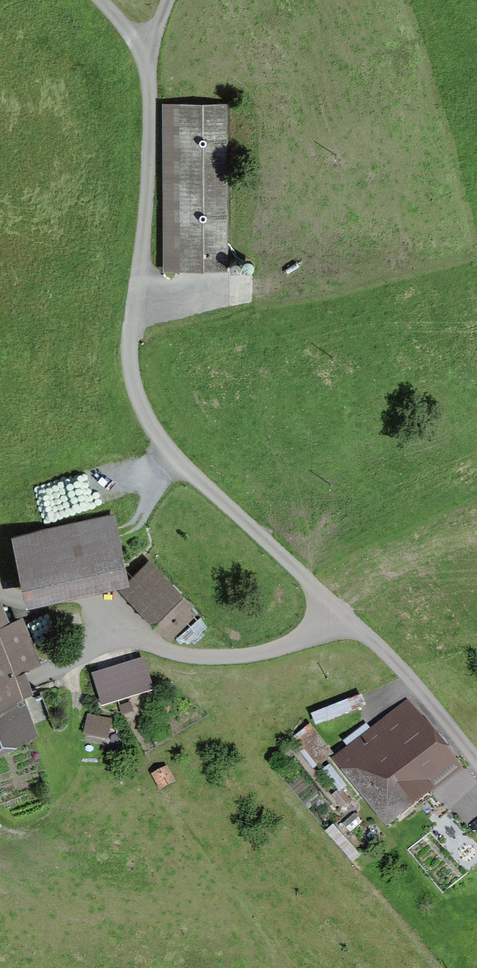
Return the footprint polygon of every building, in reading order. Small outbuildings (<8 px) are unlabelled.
[(177,103),(178,267),(229,267),(228,103),(177,103)] [(25,584),(123,564),(113,516),(15,536),(25,584)] [(123,590),(170,638),(193,615),(178,600),(183,595),(151,562),(123,590)] [(11,694),(25,688),(19,672),(36,665),(20,622),(0,630),(0,739),(24,730),(11,694)] [(140,664),(97,678),(105,704),(149,691),(140,664)] [(320,723),(367,702),(361,690),(314,711),(320,723)] [(344,761),(388,816),(455,762),(407,704),(349,750),(352,754),(344,761)] [(91,710),(85,729),(108,737),(114,718),(91,710)] [(298,738),(319,765),(330,756),(309,729),(298,738)] [(155,776),(161,787),(172,781),(166,770),(155,776)] [(337,798),(343,806),(349,801),(343,793),(337,798)] [(354,814),(343,824),(350,833),(362,823),(354,814)]
